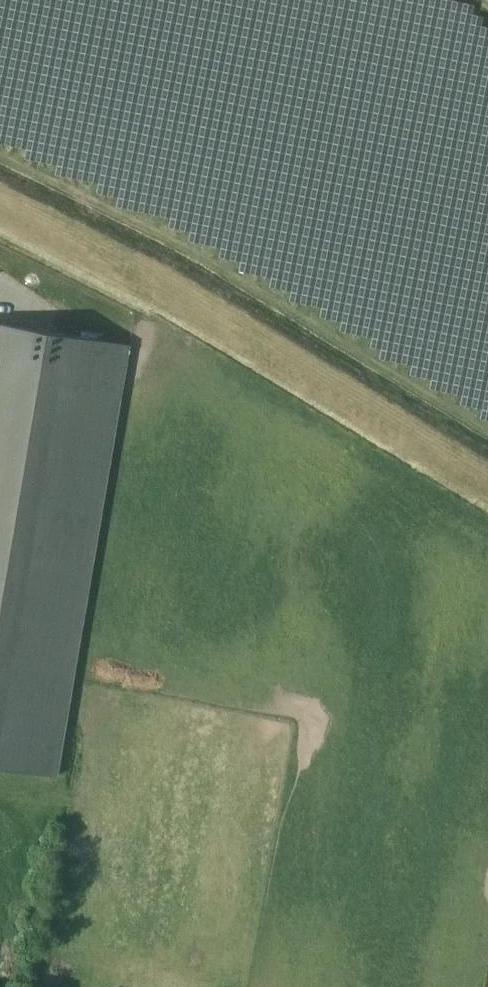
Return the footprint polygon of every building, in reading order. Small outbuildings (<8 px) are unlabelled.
[(130,345),(0,323),(0,765),(57,775),(130,345)]
